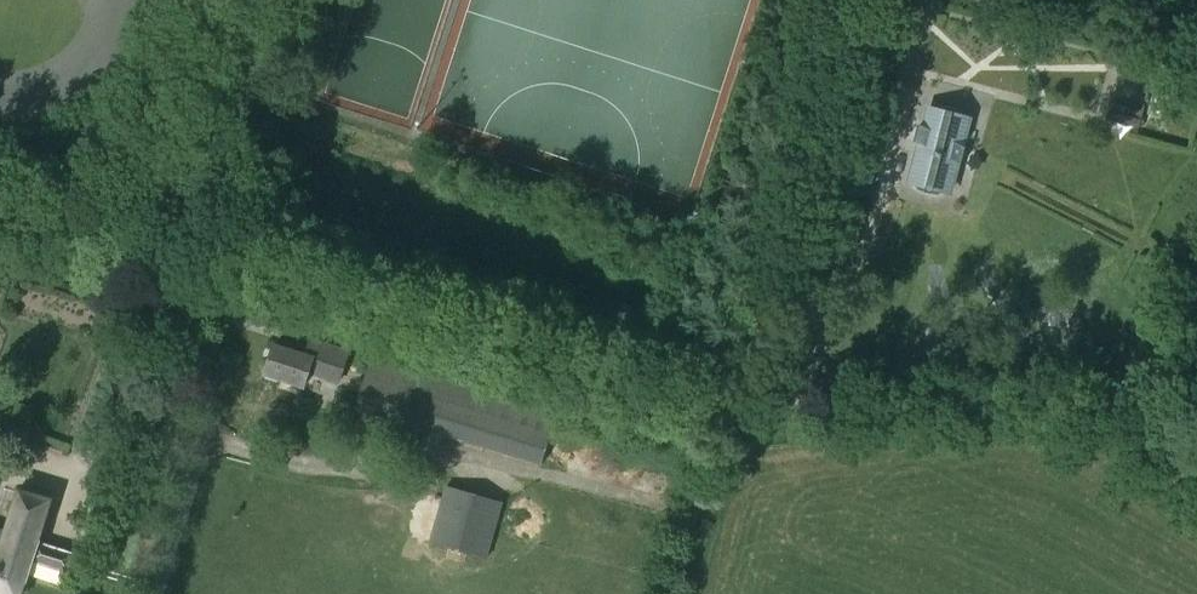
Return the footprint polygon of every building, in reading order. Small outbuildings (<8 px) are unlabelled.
[(1138,128),(1142,111),(1109,102),(1105,119),(1138,128)] [(948,192),(958,154),(955,154),(964,118),(929,110),(911,183),(948,192)] [(128,254),(121,251),(119,258),(125,260),(128,254)] [(236,410),(264,419),(277,379),(304,388),(309,373),(339,383),(349,351),(311,339),(310,341),(311,341),(306,355),(274,345),(261,387),(245,381),(236,410)] [(541,465),(557,412),(372,356),(356,408),(541,465)] [(486,559),(503,503),(447,486),(430,543),(486,559)] [(0,529),(0,593),(21,593),(31,561),(68,572),(74,554),(37,542),(49,501),(20,492),(8,532),(0,529)]
